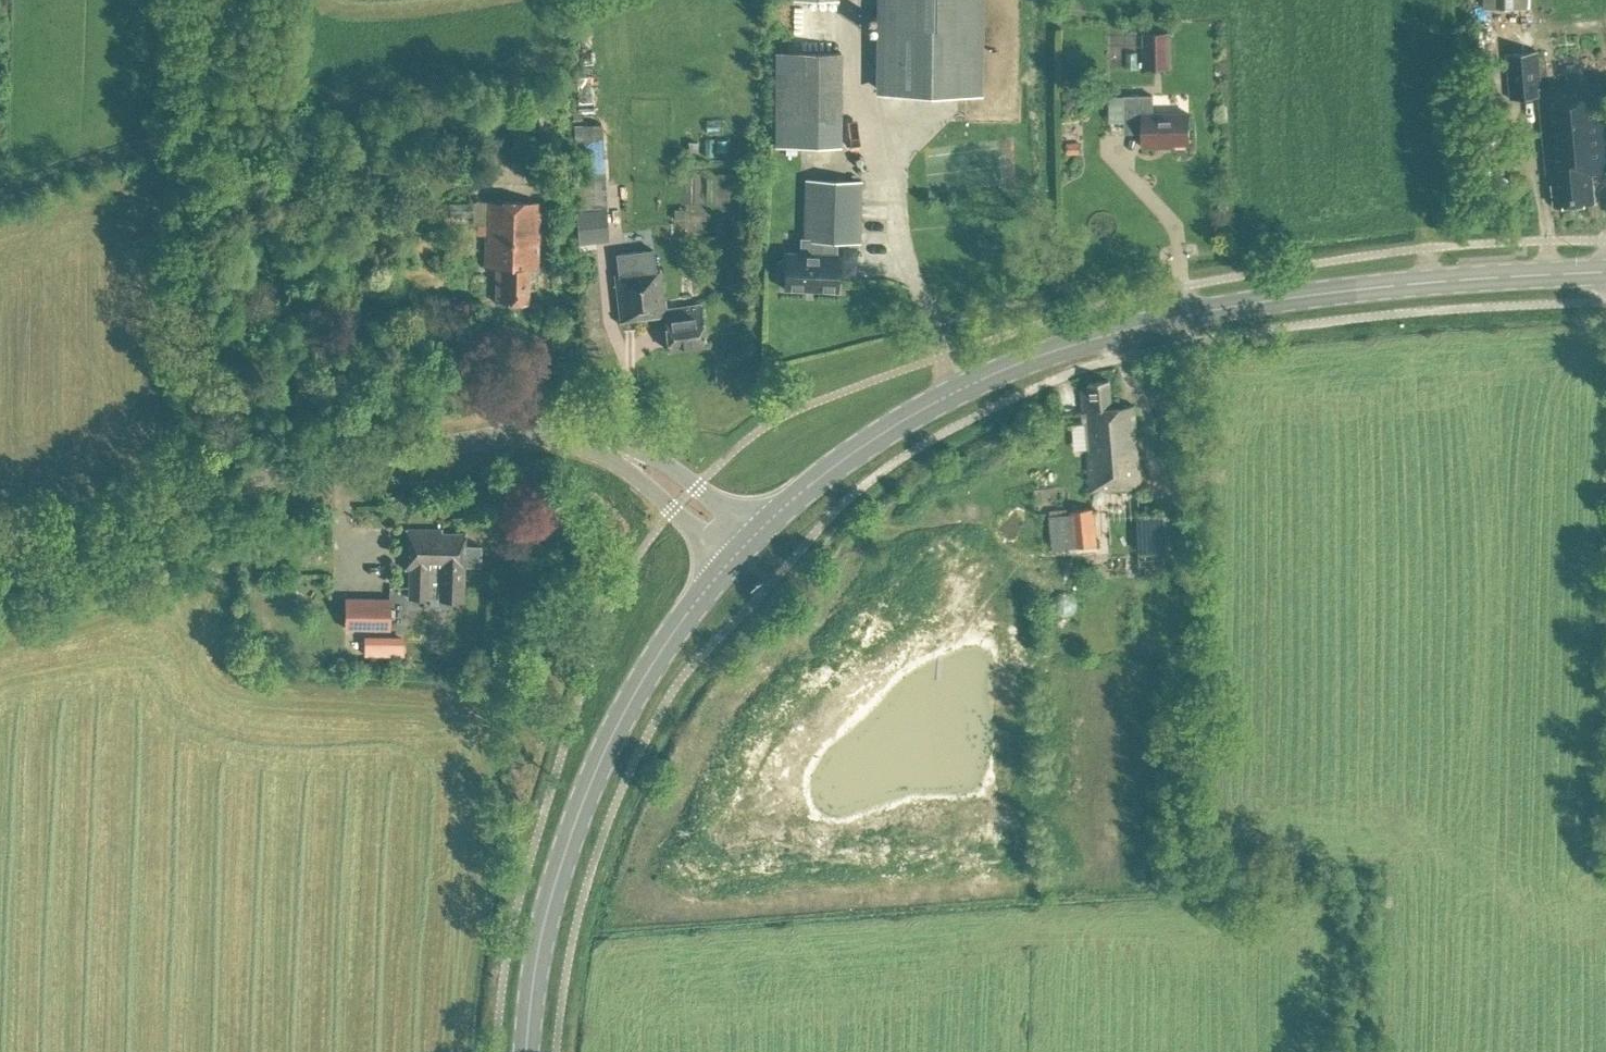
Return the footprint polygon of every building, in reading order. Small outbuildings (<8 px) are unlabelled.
[(874,93),(982,94),(983,0),(875,0),(874,93)] [(1172,68),(1171,32),(1143,33),(1144,69),(1172,68)] [(1601,80),(1540,86),(1538,49),(1506,52),(1509,97),(1540,94),(1547,178),(1552,178),(1554,201),(1594,198),(1592,171),(1605,170),(1605,137),(1601,80)] [(1161,146),(1161,144),(1189,144),(1189,112),(1153,112),(1153,94),(1124,94),(1124,131),(1143,131),(1143,146),(1161,146)] [(841,143),(840,122),(775,123),(776,144),(841,143)] [(606,206),(600,123),(573,125),(574,170),(575,209),(578,242),(609,239),(606,206)] [(1066,142),(1067,154),(1080,153),(1080,141),(1066,142)] [(803,179),(804,237),(800,237),(801,251),(786,251),(786,258),(782,258),(778,262),(778,281),(786,281),(786,288),(839,287),(839,250),(836,250),(836,238),(859,237),(858,178),(803,179)] [(485,233),(486,202),(486,198),(473,198),(473,202),(450,202),(450,215),(473,216),(473,223),(476,223),(476,233),(485,233)] [(485,267),(496,267),(496,302),(528,303),(529,266),(538,266),(539,203),(486,202),(485,233),(485,267)] [(683,236),(704,236),(704,208),(683,209),(683,236)] [(683,236),(683,209),(673,209),(673,236),(683,236)] [(654,271),(651,246),(616,250),(619,275),(615,276),(620,320),(664,315),(668,349),(705,345),(700,304),(664,309),(659,270),(654,271)] [(1078,411),(1080,422),(1085,421),(1092,488),(1143,483),(1134,400),(1113,402),(1110,379),(1090,382),(1091,388),(1080,389),(1083,410),(1078,411)] [(1049,511),(1053,548),(1097,544),(1094,508),(1073,510),(1073,509),(1049,511)] [(1169,511),(1137,513),(1139,551),(1172,550),(1169,511)] [(442,529),(406,529),(406,568),(409,568),(409,597),(428,597),(428,595),(441,596),(441,583),(464,583),(464,531),(442,531),(442,529)] [(344,597),(344,627),(389,627),(389,597),(344,597)] [(402,655),(403,636),(362,636),(362,655),(402,655)]
